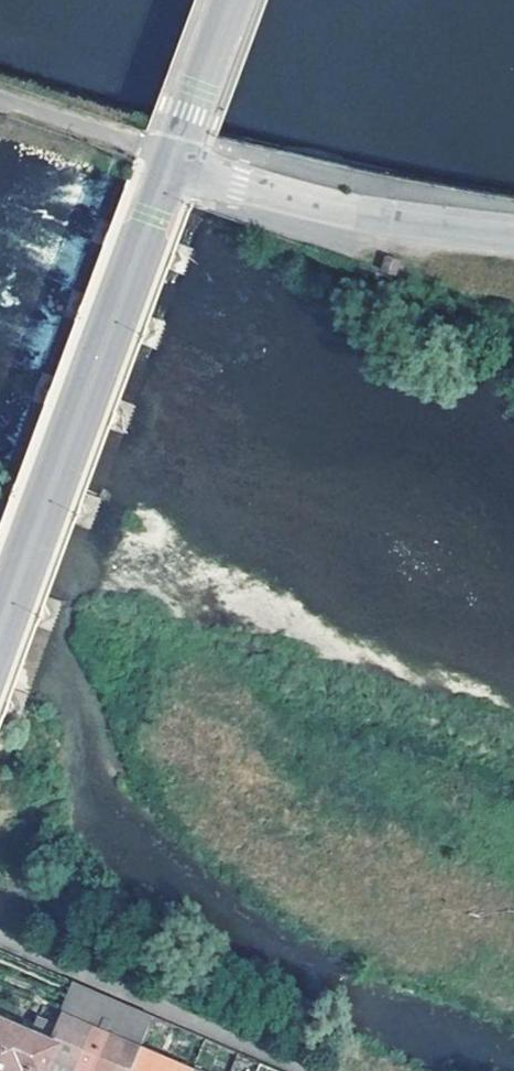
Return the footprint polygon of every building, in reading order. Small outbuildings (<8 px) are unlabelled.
[(47,1056),(83,1070),(87,1070),(104,1031),(65,1014),(54,1038),(55,1039),(47,1056)] [(2,1070),(41,1070),(44,1065),(47,1056),(55,1039),(54,1038),(0,1017),(0,1070),(2,1070)] [(104,1031),(87,1070),(107,1070),(121,1039),(104,1031)] [(121,1039),(107,1070),(128,1070),(138,1046),(121,1039)] [(138,1046),(128,1070),(148,1070),(156,1053),(138,1046)] [(156,1053),(148,1070),(189,1070),(190,1068),(156,1053)]
